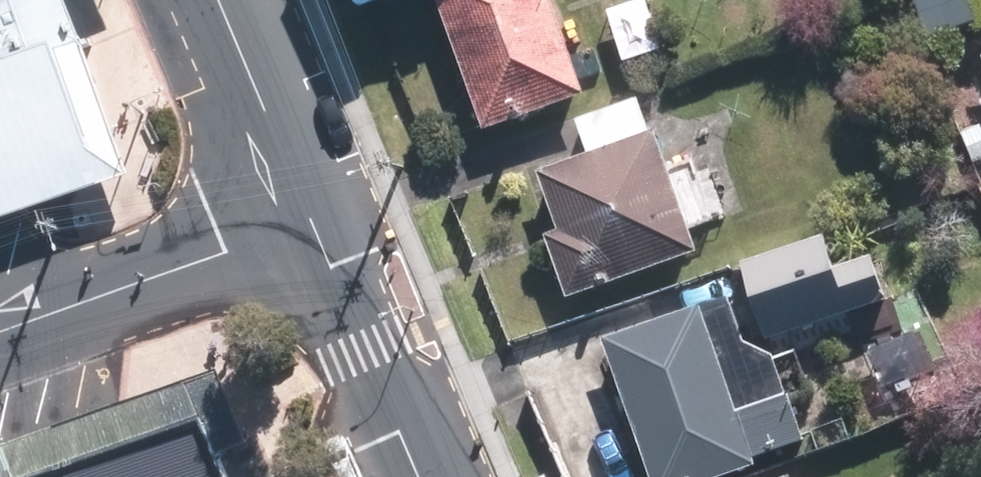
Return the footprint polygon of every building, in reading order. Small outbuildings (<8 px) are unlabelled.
[(134,170),(59,0),(0,0),(0,209),(134,170)] [(545,0),(430,0),(478,132),(580,95),(545,0)] [(692,253),(649,135),(536,177),(555,230),(540,235),(564,300),(692,253)] [(827,240),(742,267),(765,341),(850,314),(827,240)] [(602,342),(646,476),(712,476),(806,447),(789,395),(733,414),(699,311),(602,342)] [(203,420),(218,457),(250,445),(219,372),(0,447),(0,476),(41,476),(203,420)] [(41,476),(227,476),(218,457),(203,420),(41,476)]
